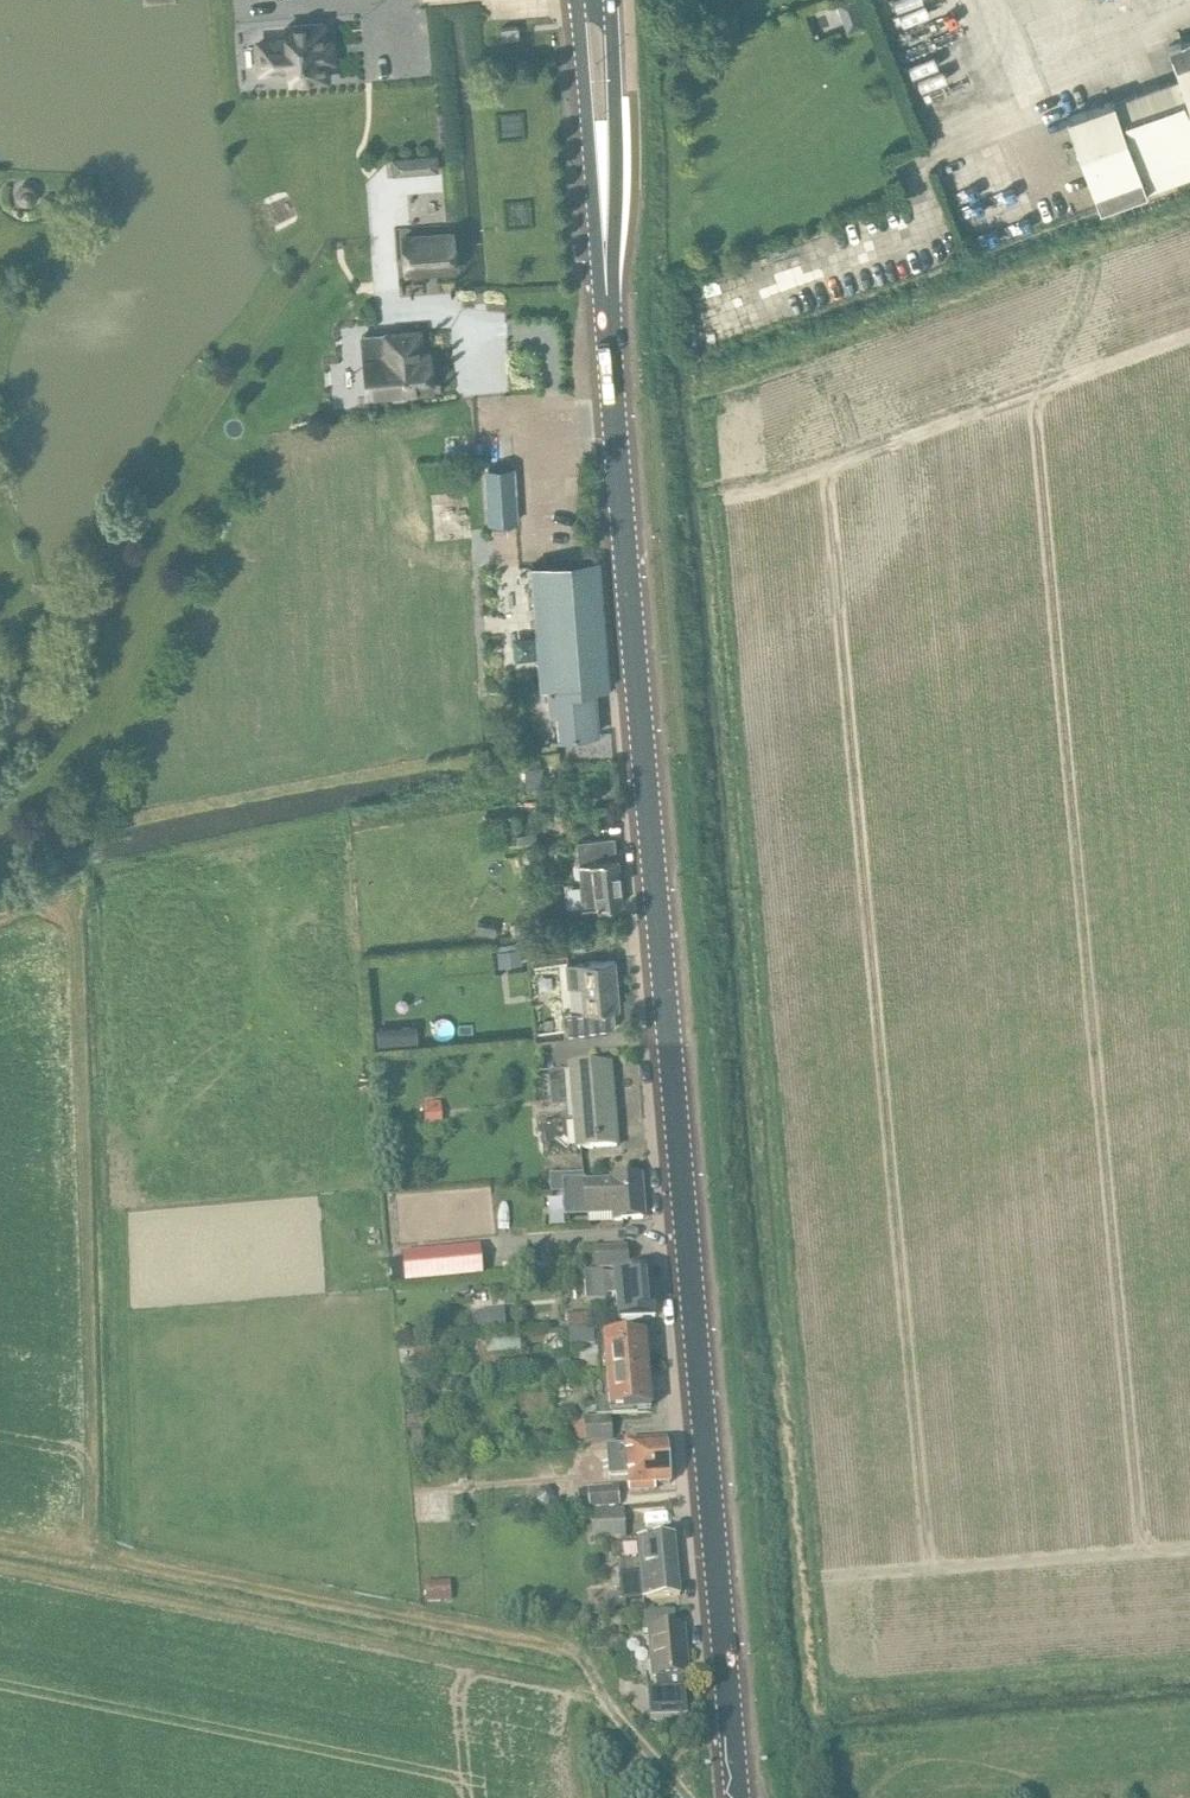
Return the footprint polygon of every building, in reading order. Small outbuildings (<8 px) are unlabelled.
[(836,2),(841,17),(857,11),(853,0),(841,0),(836,2)] [(287,36),(254,39),(257,75),(290,72),(291,82),(327,79),(322,23),(287,26),(287,36)] [(501,39),(519,37),(518,25),(500,27),(501,39)] [(1167,46),(1174,68),(1178,77),(1066,119),(1075,143),(1067,146),(1072,160),(1080,157),(1099,209),(1189,176),(1189,38),(1167,46)] [(419,156),(391,158),(392,175),(420,173),(438,172),(436,155),(419,156)] [(451,233),(403,237),(406,272),(453,268),(451,233)] [(363,362),(365,392),(384,390),(385,394),(389,393),(393,398),(405,397),(408,392),(431,390),(428,354),(421,354),(419,331),(384,334),(386,357),(382,357),(382,361),(363,362)] [(514,467),(483,469),(484,494),(486,524),(487,524),(517,522),(514,467)] [(575,562),(531,566),(533,592),(533,593),(535,618),(535,623),(536,637),(538,660),(540,687),(545,687),(547,711),(549,735),(549,737),(566,736),(598,734),(595,692),(607,691),(607,690),(597,560),(596,561),(575,562)] [(540,763),(559,762),(559,750),(539,751),(540,763)] [(535,831),(516,832),(517,843),(536,841),(535,831)] [(613,835),(575,839),(583,908),(622,904),(617,858),(616,858),(613,835)] [(521,851),(520,857),(524,861),(530,862),(534,858),(534,852),(531,848),(525,848),(521,851)] [(520,917),(475,921),(477,942),(522,938),(520,917)] [(562,941),(529,944),(531,962),(564,959),(562,941)] [(512,950),(497,952),(498,968),(514,966),(514,964),(512,950)] [(567,964),(565,964),(565,967),(567,987),(579,986),(582,1024),(610,1022),(610,1007),(619,1006),(614,959),(567,964)] [(416,1024),(396,1026),(398,1045),(418,1043),(416,1024)] [(574,1121),(539,1124),(542,1155),(577,1152),(618,1148),(611,1069),(588,1071),(570,1072),(574,1121)] [(439,1103),(423,1104),(424,1130),(440,1129),(439,1103)] [(584,1179),(561,1180),(564,1216),(584,1215),(584,1217),(613,1214),(613,1222),(644,1220),(641,1176),(609,1178),(609,1181),(585,1183),(584,1179)] [(479,1247),(399,1253),(401,1284),(481,1277),(479,1247)] [(626,1248),(594,1251),(595,1270),(627,1268),(626,1248)] [(599,1274),(583,1275),(586,1304),(605,1302),(604,1298),(610,1297),(614,1297),(616,1321),(654,1317),(650,1271),(612,1275),(603,1276),(603,1274),(599,1274)] [(468,1286),(455,1287),(456,1298),(469,1296),(468,1286)] [(503,1311),(474,1314),(476,1335),(505,1332),(503,1311)] [(568,1329),(593,1327),(592,1313),(567,1314),(568,1329)] [(593,1328),(568,1330),(569,1346),(594,1344),(593,1328)] [(597,1341),(600,1380),(648,1376),(645,1337),(597,1341)] [(582,1418),(582,1423),(570,1424),(572,1441),(584,1439),(584,1443),(612,1440),(610,1413),(651,1410),(648,1376),(600,1380),(603,1416),(582,1418)] [(665,1440),(623,1444),(627,1495),(655,1492),(655,1486),(669,1484),(665,1440)] [(577,1491),(578,1508),(588,1508),(588,1509),(619,1507),(617,1487),(587,1489),(587,1490),(577,1491)] [(540,1489),(536,1494),(536,1500),(541,1505),(548,1505),(553,1500),(552,1493),(547,1488),(540,1489)] [(623,1511),(590,1513),(592,1539),(625,1537),(623,1511)] [(646,1602),(682,1598),(676,1538),(640,1541),(646,1602)] [(449,1582),(424,1583),(425,1603),(450,1602),(449,1582)] [(652,1678),(654,1678),(655,1691),(646,1691),(648,1721),(666,1719),(686,1717),(682,1676),(687,1675),(683,1627),(674,1628),(672,1613),(641,1616),(642,1633),(648,1633),(652,1678)] [(621,1635),(606,1636),(607,1651),(623,1650),(621,1635)]
